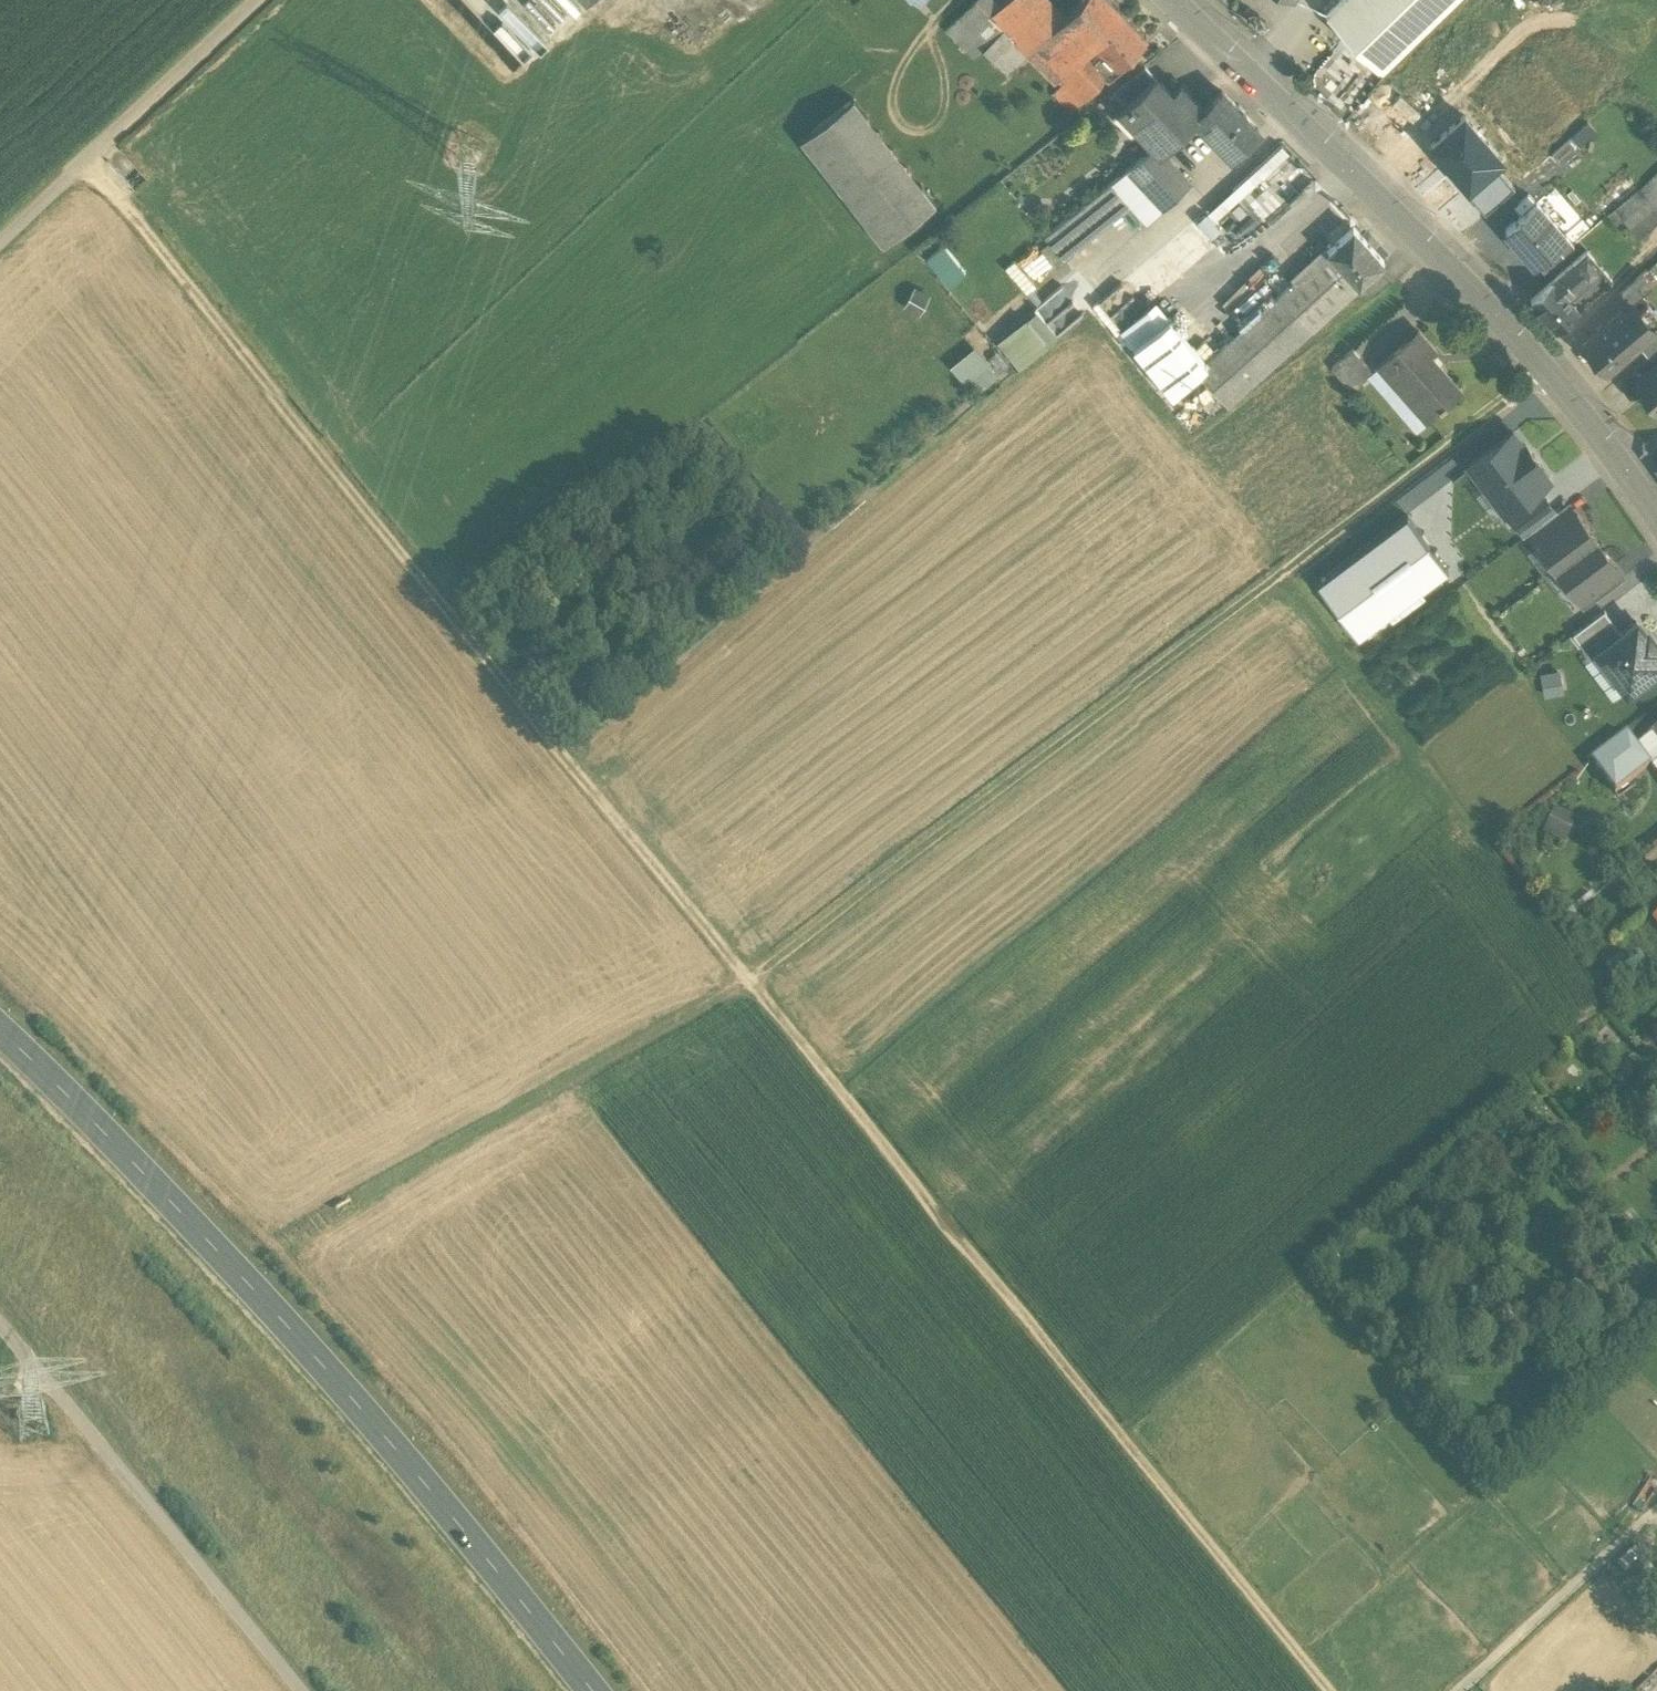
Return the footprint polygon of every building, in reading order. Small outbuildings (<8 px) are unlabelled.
[(962,13),(977,28),(989,15),(999,5),(994,0),(975,0),(962,13)] [(999,5),(989,15),(1027,52),(1044,35),(1065,13),(1053,0),(1004,0),(999,5)] [(1065,13),(1090,37),(1094,41),(1121,11),(1110,0),(1078,0),(1077,1),(1065,13)] [(1326,17),(1383,74),(1457,0),(1343,0),(1326,17)] [(530,4),(502,16),(509,32),(520,27),(527,42),(521,45),(525,55),(548,45),(530,4)] [(1121,11),(1094,41),(1104,51),(1118,65),(1134,50),(1147,37),(1121,11)] [(989,15),(977,28),(962,13),(946,30),(975,58),(983,50),(1007,74),(1028,53),(1027,52),(989,15)] [(1065,13),(1044,35),(1068,59),(1078,49),(1090,37),(1065,13)] [(1092,62),(1078,49),(1068,59),(1044,35),(1027,52),(1028,53),(1061,86),(1053,94),(1072,113),(1106,78),(1107,77),(1092,62)] [(1104,51),(1092,62),(1107,77),(1106,78),(1108,81),(1140,56),(1134,50),(1118,65),(1104,51)] [(1141,67),(1120,84),(1133,96),(1152,78),(1141,67)] [(1171,96),(1152,78),(1133,96),(1118,111),(1155,147),(1161,153),(1195,119),(1203,111),(1179,87),(1171,96)] [(1256,132),(1221,94),(1203,111),(1195,119),(1231,156),(1256,132)] [(853,100),(801,141),(884,245),(936,204),(853,100)] [(1432,146),(1468,189),(1494,167),(1502,160),(1465,118),(1432,146)] [(1572,140),(1552,157),(1561,167),(1580,150),(1572,140)] [(1155,147),(1128,170),(1143,186),(1170,161),(1161,153),(1155,147)] [(1170,161),(1143,186),(1166,211),(1191,185),(1170,161)] [(1464,192),(1485,216),(1515,191),(1494,167),(1468,189),(1464,192)] [(1143,186),(1128,170),(1110,184),(1128,203),(1149,226),(1166,211),(1143,186)] [(1607,222),(1614,230),(1622,224),(1636,240),(1656,221),(1656,177),(1607,222)] [(1110,184),(1044,237),(1065,259),(1128,203),(1110,184)] [(1566,237),(1537,204),(1506,231),(1535,265),(1535,264),(1565,238),(1566,237)] [(1384,262),(1353,228),(1329,251),(1359,285),(1384,262)] [(1565,238),(1535,264),(1544,274),(1574,248),(1565,238)] [(925,259),(948,285),(966,270),(944,243),(925,259)] [(1329,251),(1206,363),(1207,364),(1198,372),(1228,405),(1359,285),(1329,251)] [(1611,281),(1586,253),(1572,266),(1585,280),(1597,293),(1611,281)] [(1572,266),(1562,275),(1575,289),(1585,280),(1572,266)] [(1076,275),(1035,310),(1057,338),(1098,303),(1099,303),(1076,275)] [(1562,275),(1533,301),(1557,329),(1578,309),(1567,296),(1575,289),(1562,275)] [(1643,276),(1622,294),(1631,304),(1632,304),(1633,304),(1653,287),(1643,276)] [(941,304),(926,296),(916,317),(931,324),(941,304)] [(1582,347),(1606,374),(1639,346),(1656,330),(1656,317),(1647,305),(1639,311),(1633,304),(1632,304),(1631,304),(1582,347)] [(1206,363),(1170,318),(1134,347),(1173,395),(1198,372),(1207,364),(1206,363)] [(1639,346),(1647,355),(1656,346),(1656,330),(1639,346)] [(1433,349),(1418,332),(1379,366),(1427,420),(1440,408),(1441,409),(1446,404),(1446,403),(1460,391),(1428,354),(1433,349)] [(1647,355),(1655,365),(1656,364),(1656,346),(1647,355)] [(1373,373),(1352,349),(1332,368),(1352,391),(1373,373)] [(1000,374),(986,357),(964,374),(978,392),(1000,374)] [(1633,385),(1656,412),(1656,364),(1655,365),(1633,385)] [(1504,516),(1508,514),(1539,490),(1550,482),(1539,467),(1541,465),(1527,446),(1524,448),(1514,434),(1468,468),(1485,491),(1504,516)] [(1539,490),(1508,514),(1525,537),(1528,534),(1557,513),(1539,490)] [(1557,513),(1528,534),(1537,547),(1566,525),(1557,513)] [(1317,585),(1358,639),(1450,570),(1409,516),(1317,585)] [(1566,525),(1537,547),(1556,571),(1596,541),(1577,517),(1566,525)] [(1596,541),(1556,571),(1575,596),(1586,588),(1614,567),(1615,566),(1596,541)] [(1614,567),(1586,588),(1595,601),(1624,579),(1614,567)] [(1598,652),(1622,635),(1605,612),(1574,636),(1590,658),(1598,652)] [(1628,692),(1656,670),(1656,651),(1636,624),(1622,635),(1598,652),(1628,692)] [(1558,669),(1541,674),(1547,695),(1564,691),(1558,669)] [(1651,765),(1626,732),(1591,759),(1615,791),(1651,765)] [(1564,841),(1578,815),(1557,803),(1543,829),(1564,841)]
